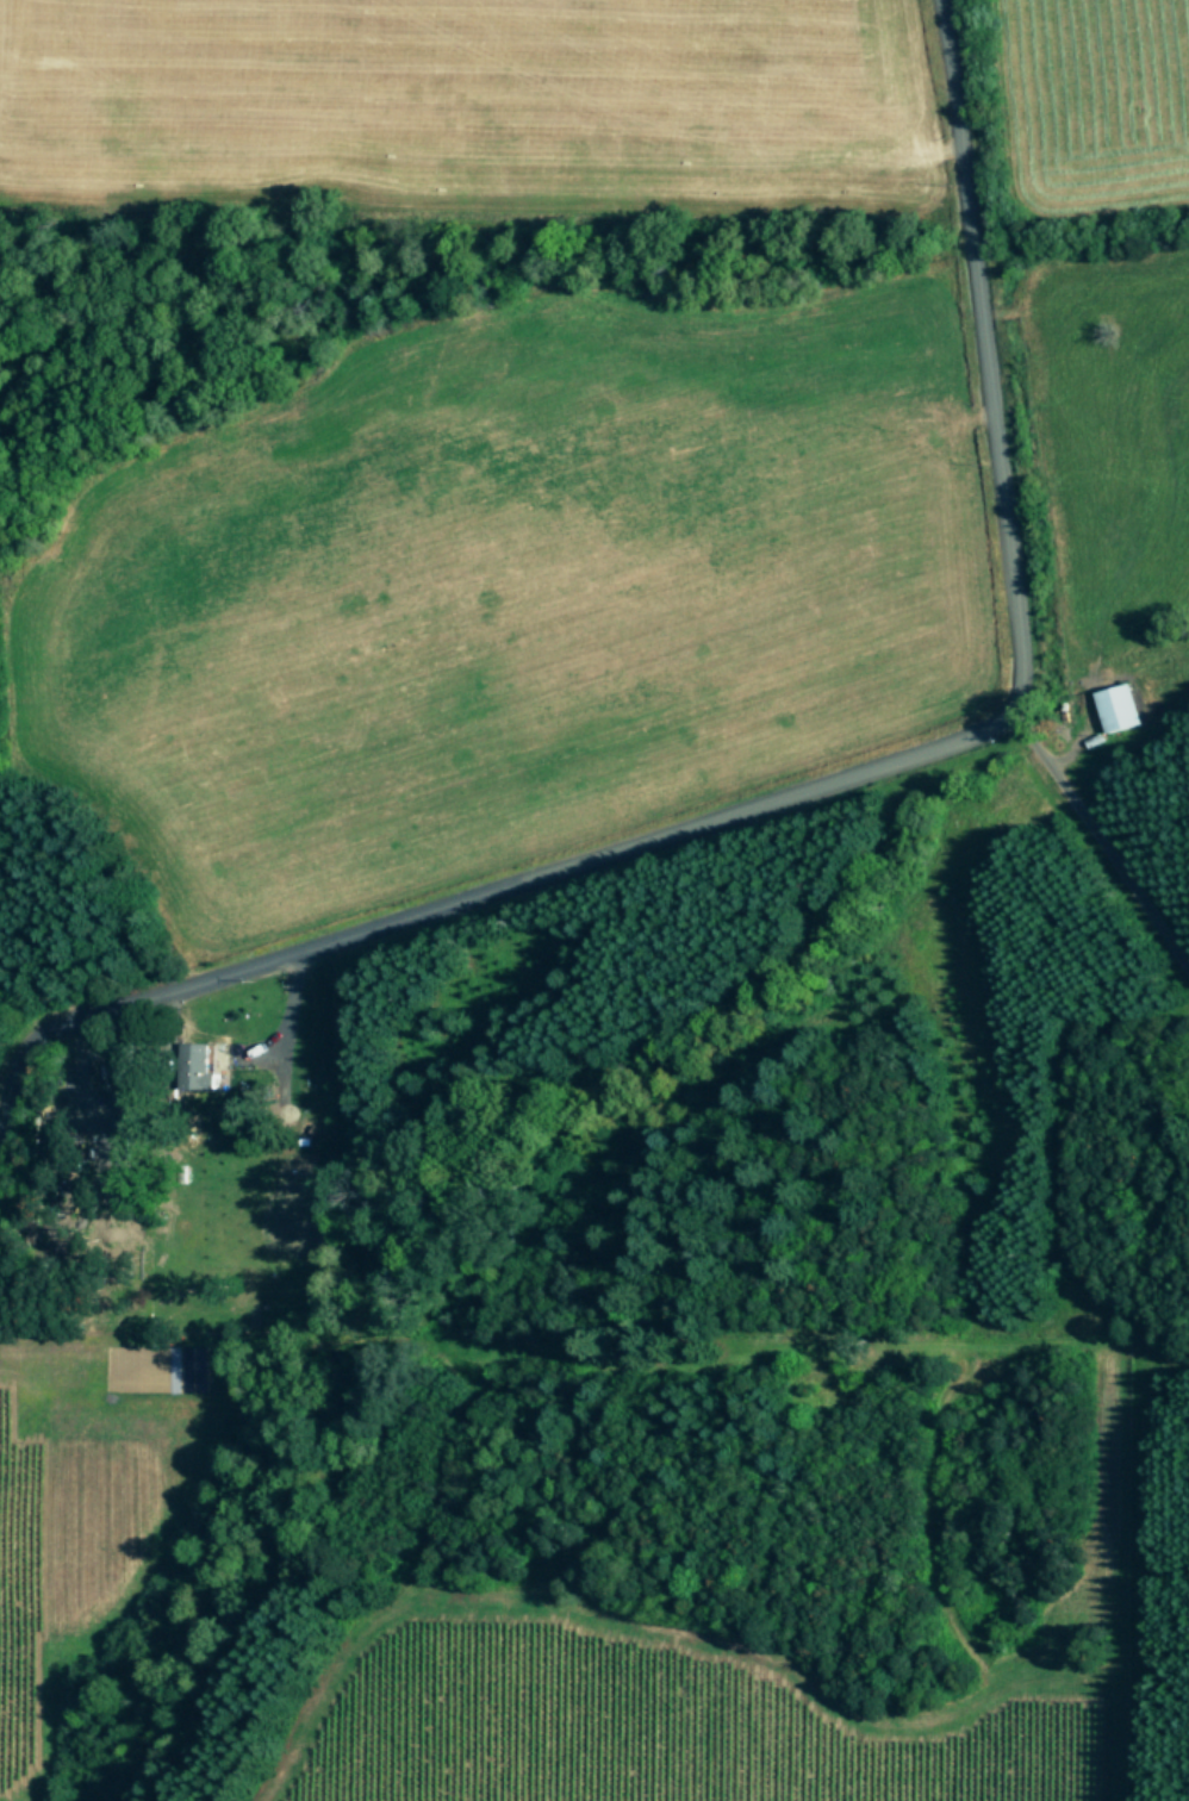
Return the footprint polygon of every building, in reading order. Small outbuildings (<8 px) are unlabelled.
[(1097,690),(1105,731),(1142,724),(1134,683),(1097,690)] [(213,1042),(191,1042),(191,1088),(220,1088),(221,1071),(212,1071),(213,1042)]
